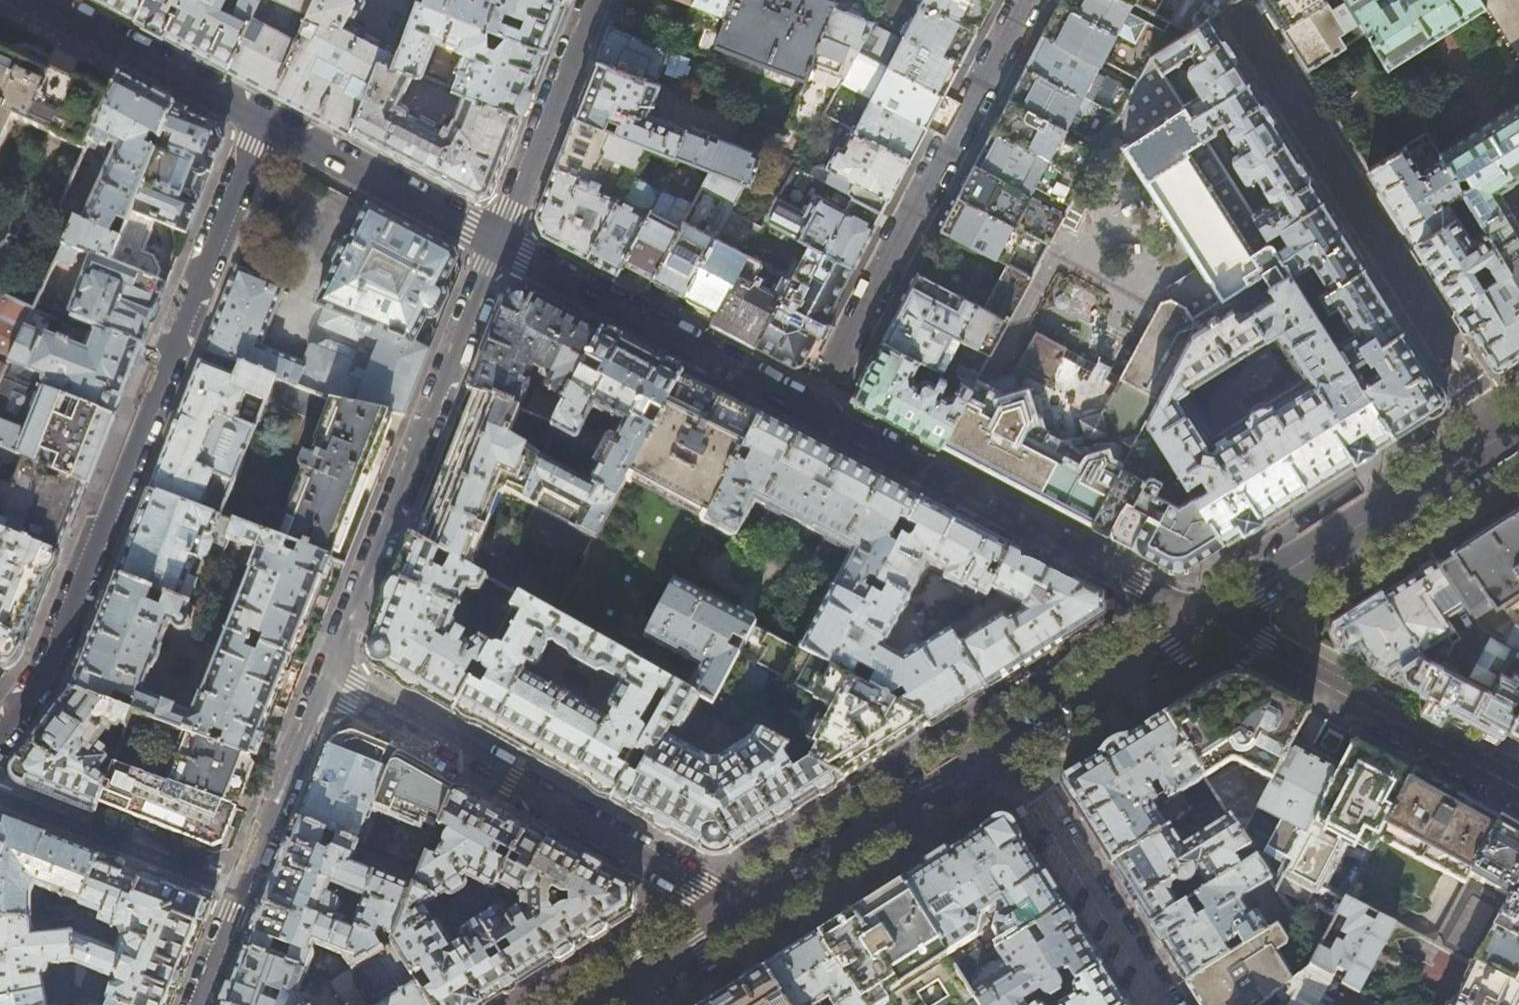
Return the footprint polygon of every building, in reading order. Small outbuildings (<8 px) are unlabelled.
[(135,17),(143,0),(102,0),(135,17)] [(135,17),(178,40),(228,66),(258,0),(143,0),(135,17)] [(228,66),(312,110),(350,130),(380,58),(390,62),(396,45),(352,22),(363,0),(258,0),(228,66)] [(396,45),(390,62),(416,72),(421,74),(437,37),(464,48),(458,63),(459,66),(460,67),(453,87),(464,92),(522,114),(533,84),(547,49),(424,0),(413,0),(396,45)] [(547,49),(560,16),(566,0),(424,0),(547,49)] [(653,4),(686,17),(693,0),(655,0),(653,4)] [(686,17),(686,18),(719,31),(731,0),(693,0),(686,17)] [(719,31),(714,44),(805,79),(835,2),(830,0),(731,0),(719,31)] [(966,51),(977,30),(920,0),(904,33),(960,62),(966,51)] [(993,0),(921,0),(920,0),(977,30),(984,17),(993,0)] [(1056,3),(1149,53),(1150,53),(1184,31),(1126,0),(1058,0),(1056,3)] [(1184,31),(1207,17),(1215,12),(1196,0),(1126,0),(1184,31)] [(1215,12),(1234,0),(1196,0),(1215,12)] [(1268,9),(1280,29),(1326,0),(1262,0),(1268,9)] [(1327,0),(1326,0),(1280,29),(1295,52),(1306,69),(1344,46),(1338,35),(1359,22),(1346,0),(1342,0),(1331,7),(1327,0)] [(1359,22),(1366,33),(1365,33),(1385,66),(1485,7),(1480,0),(1346,0),(1359,22)] [(1485,7),(1518,64),(1518,17),(1509,0),(1480,0),(1485,7)] [(857,10),(835,2),(805,79),(787,124),(794,128),(804,132),(812,134),(844,76),(858,49),(872,23),(875,17),(857,10)] [(1048,19),(1040,34),(1133,83),(1149,53),(1056,3),(1048,19)] [(1207,17),(1184,31),(1150,53),(1162,71),(1181,60),(1179,57),(1189,52),(1194,61),(1187,66),(1186,69),(1186,71),(1200,93),(1184,103),(1191,114),(1248,81),(1207,17)] [(901,38),(872,23),(858,49),(943,94),(950,82),(960,62),(904,33),(901,38)] [(605,38),(596,60),(656,83),(668,50),(609,26),(605,38)] [(1032,50),(1024,66),(1082,96),(1116,115),(1133,83),(1040,34),(1032,50)] [(14,118),(85,150),(87,148),(110,98),(0,48),(0,111),(14,118)] [(858,49),(844,76),(873,92),(870,97),(927,126),(934,112),(943,94),(858,49)] [(1162,71),(1150,53),(1149,53),(1133,83),(1116,115),(1111,124),(1200,265),(1166,288),(1168,300),(1159,301),(1120,376),(1035,331),(1017,364),(1102,409),(1141,430),(1147,420),(1193,333),(1232,309),(1267,286),(1290,272),(1275,247),(1266,233),(1250,208),(1205,137),(1191,114),(1184,103),(1162,71)] [(400,101),(416,72),(390,62),(380,58),(350,130),(399,156),(477,197),(491,192),(506,154),(522,114),(464,92),(449,126),(444,124),(441,131),(408,114),(410,109),(410,107),(408,105),(400,101)] [(656,83),(596,60),(584,91),(575,116),(647,143),(711,168),(744,181),(752,184),(758,168),(774,129),(743,117),(738,130),(743,131),(738,144),(690,125),(684,127),(649,112),(660,85),(656,83)] [(1065,128),(1082,96),(1024,66),(1015,83),(1007,97),(1064,127),(1065,128)] [(119,77),(110,98),(87,148),(105,156),(109,148),(116,151),(81,222),(95,228),(107,233),(121,240),(155,154),(146,150),(150,140),(158,144),(173,107),(174,106),(149,93),(119,77)] [(1248,81),(1191,114),(1205,137),(1215,130),(1215,124),(1220,120),(1238,150),(1232,154),(1231,157),(1242,176),(1245,178),(1247,178),(1254,174),(1272,202),(1266,206),(1260,202),(1250,208),(1266,233),(1278,225),(1322,200),(1276,126),(1248,81)] [(917,143),(927,126),(870,97),(854,128),(910,158),(917,143)] [(1061,134),(1064,127),(1007,97),(998,115),(990,130),(1047,159),(1083,178),(1085,174),(1097,152),(1061,134)] [(1518,178),(1518,103),(1438,151),(1441,157),(1461,189),(1486,231),(1518,285),(1518,219),(1501,189),(1518,178)] [(186,112),(173,107),(158,144),(155,154),(121,240),(111,263),(158,282),(162,271),(155,255),(144,251),(148,242),(156,222),(186,234),(192,220),(222,142),(217,128),(210,125),(200,121),(185,116),(186,112)] [(14,118),(0,111),(0,147),(14,118)] [(647,143),(575,116),(559,155),(536,215),(543,234),(587,257),(631,174),(647,143)] [(894,187),(910,158),(854,128),(843,148),(838,145),(820,179),(833,186),(882,211),(894,187)] [(1044,165),(1047,159),(990,130),(981,148),(973,163),(1030,191),(1033,185),(1069,204),(1079,184),(1044,165)] [(1447,197),(1461,189),(1441,157),(1421,169),(1407,144),(1368,169),(1390,204),(1413,241),(1457,213),(1447,197)] [(1066,210),(1030,191),(973,163),(965,179),(957,195),(1048,244),(1060,221),(1066,210)] [(733,203),(744,181),(711,168),(701,187),(722,198),(719,204),(723,207),(713,224),(709,222),(705,230),(684,219),(652,278),(655,279),(654,282),(655,284),(663,288),(667,291),(670,290),(671,288),(684,295),(715,236),(733,203)] [(787,180),(758,168),(752,184),(779,194),(787,180)] [(662,190),(631,174),(587,257),(602,265),(617,273),(623,262),(658,199),(662,190)] [(1076,229),(1097,190),(1087,185),(1091,177),(1085,174),(1083,178),(1079,184),(1069,204),(1066,210),(1060,221),(1076,229)] [(779,194),(752,184),(744,181),(733,203),(754,214),(750,221),(755,224),(745,241),(740,239),(736,246),(715,236),(684,295),(687,296),(686,298),(687,301),(693,304),(699,307),(701,306),(702,304),(716,311),(748,253),(766,220),(778,196),(779,194)] [(806,210),(778,196),(766,220),(810,243),(852,267),(866,240),(882,211),(833,186),(826,200),(817,195),(813,202),(811,201),(806,210)] [(1030,276),(1048,244),(957,195),(947,214),(940,228),(1005,263),(1030,276)] [(672,206),(658,199),(623,262),(639,271),(652,278),(684,219),(692,203),(681,197),(676,199),(672,206)] [(57,210),(75,219),(82,206),(63,198),(57,210)] [(1350,325),(1352,324),(1355,330),(1335,342),(1359,381),(1366,392),(1393,434),(1421,416),(1444,401),(1445,396),(1370,276),(1322,200),(1278,225),(1282,232),(1275,237),(1276,240),(1284,235),(1287,240),(1275,247),(1290,272),(1291,273),(1313,260),(1330,287),(1308,301),(1318,315),(1337,304),(1350,325)] [(220,312),(204,350),(275,378),(313,393),(325,398),(328,399),(387,412),(403,415),(429,350),(412,343),(425,318),(431,319),(433,318),(437,316),(444,297),(445,293),(444,290),(442,287),(456,261),(453,253),(368,208),(350,243),(346,243),(342,246),(335,262),(335,265),(337,267),(317,306),(326,309),(305,364),(260,346),(284,286),(237,269),(220,312)] [(1457,213),(1413,241),(1448,296),(1491,364),(1492,366),(1494,367),(1499,367),(1518,354),(1518,285),(1486,231),(1472,239),(1457,213)] [(81,222),(75,219),(59,254),(74,260),(77,259),(82,246),(100,254),(74,319),(142,346),(148,330),(157,308),(166,286),(158,282),(111,263),(121,240),(107,233),(103,242),(92,237),(95,228),(81,222)] [(842,286),(852,267),(810,243),(791,279),(784,290),(794,296),(792,300),(782,295),(755,346),(774,356),(794,366),(801,364),(814,340),(842,286)] [(761,260),(748,253),(716,311),(710,322),(733,334),(755,346),(782,295),(784,290),(791,279),(762,264),(761,260)] [(972,386),(1030,276),(1005,263),(983,306),(974,301),(977,294),(958,284),(955,291),(917,272),(908,289),(882,339),(920,359),(960,380),(972,386)] [(1245,527),(1285,502),(1323,478),(1360,454),(1393,434),(1366,392),(1352,400),(1346,389),(1359,381),(1335,342),(1318,315),(1308,301),(1291,273),(1290,272),(1267,286),(1274,297),(1238,319),(1232,309),(1193,333),(1147,420),(1175,465),(1182,476),(1188,484),(1202,476),(1209,488),(1196,497),(1224,541),(1245,527)] [(296,318),(300,293),(288,291),(284,316),(296,318)] [(587,362),(603,331),(560,309),(530,293),(524,291),(524,292),(517,292),(513,293),(509,295),(505,299),(504,298),(501,304),(486,342),(467,389),(476,393),(520,411),(530,385),(529,382),(527,380),(544,389),(542,394),(549,398),(552,393),(563,399),(562,403),(565,404),(581,373),(587,362)] [(3,374),(33,309),(0,294),(0,380),(3,374)] [(36,304),(33,309),(3,374),(113,418),(127,385),(142,346),(74,319),(36,304)] [(648,355),(603,331),(587,362),(603,370),(598,381),(581,373),(565,404),(551,431),(571,442),(577,440),(585,425),(583,424),(592,408),(610,418),(609,420),(612,422),(614,419),(621,423),(592,473),(581,467),(575,478),(541,458),(527,494),(524,501),(535,507),(565,523),(572,510),(582,515),(575,529),(594,539),(625,482),(679,381),(683,373),(648,355)] [(938,375),(935,381),(927,377),(924,378),(914,372),(920,359),(882,339),(852,397),(892,418),(941,444),(972,386),(960,380),(954,392),(948,394),(943,391),(945,386),(943,385),(946,379),(938,375)] [(275,378),(204,350),(166,447),(149,492),(219,518),(255,428),(236,420),(248,391),(266,399),(275,378)] [(998,399),(989,395),(958,453),(989,470),(1049,501),(1102,409),(1017,364),(1013,372),(1018,394),(998,399)] [(0,380),(0,447),(86,487),(98,458),(113,418),(3,374),(0,380)] [(304,417),(313,393),(275,378),(266,399),(265,402),(304,417)] [(724,403),(679,381),(625,482),(630,485),(634,479),(703,515),(700,522),(705,525),(760,420),(724,403)] [(989,395),(972,386),(941,444),(949,448),(958,453),(989,395)] [(509,440),(520,411),(476,393),(462,430),(433,501),(417,541),(517,596),(553,617),(563,597),(477,551),(489,520),(485,518),(495,492),(497,492),(500,491),(502,487),(527,494),(541,458),(509,440)] [(355,494),(387,412),(328,399),(306,457),(300,454),(296,464),(296,466),(296,468),(298,471),(301,472),(275,538),(330,559),(355,494)] [(1091,524),(1141,430),(1102,409),(1049,501),(1060,507),(1091,524)] [(762,415),(760,420),(705,525),(731,538),(736,537),(754,504),(852,554),(833,591),(865,608),(877,585),(901,541),(891,535),(897,524),(907,529),(923,499),(842,457),(762,415)] [(1147,420),(1141,430),(1091,524),(1113,535),(1154,557),(1167,564),(1188,564),(1198,557),(1224,541),(1196,497),(1188,484),(1182,476),(1166,486),(1182,511),(1176,515),(1156,504),(1147,520),(1130,511),(1157,461),(1161,467),(1166,464),(1169,468),(1175,465),(1147,420)] [(86,487),(0,447),(0,534),(5,536),(11,520),(25,525),(18,541),(59,556),(71,525),(86,487)] [(219,518),(149,492),(132,535),(115,577),(182,601),(189,598),(196,582),(194,579),(195,576),(188,574),(195,557),(202,559),(203,555),(207,553),(211,544),(224,549),(227,540),(233,523),(219,518)] [(967,522),(923,499),(907,529),(901,541),(877,585),(908,601),(927,565),(946,575),(943,581),(962,591),(964,589),(985,600),(986,598),(1012,546),(967,522)] [(1436,560),(1461,601),(1466,609),(1486,597),(1492,604),(1518,588),(1518,504),(1460,542),(1449,550),(1450,551),(1436,560)] [(575,529),(565,523),(535,507),(524,528),(584,559),(594,539),(575,529)] [(275,538),(233,523),(227,540),(254,551),(240,588),(236,587),(229,602),(234,604),(224,630),(291,656),(308,614),(330,559),(275,538)] [(5,536),(0,534),(0,667),(6,671),(12,665),(17,660),(22,651),(36,615),(59,556),(18,541),(5,536)] [(417,541),(409,536),(383,600),(365,645),(374,669),(454,714),(517,596),(417,541)] [(1051,567),(1012,546),(986,598),(993,601),(997,593),(1023,606),(1022,610),(1023,613),(1010,622),(1003,618),(984,630),(982,627),(977,629),(979,633),(958,646),(985,691),(1045,652),(1104,615),(1104,595),(1051,567)] [(1412,573),(1382,592),(1416,650),(1447,632),(1448,628),(1440,614),(1461,601),(1436,560),(1435,559),(1412,573)] [(182,601),(115,577),(95,627),(71,691),(133,714),(190,735),(251,758),(268,715),(291,656),(224,630),(190,717),(139,696),(168,623),(176,627),(179,627),(182,627),(184,625),(186,622),(187,618),(186,615),(190,604),(182,601)] [(744,646),(755,625),(756,622),(684,584),(683,585),(675,582),(644,640),(698,667),(687,692),(700,699),(712,706),(738,656),(727,650),(732,640),(744,646)] [(910,602),(908,601),(877,585),(865,608),(833,591),(801,650),(850,677),(858,661),(874,670),(866,686),(923,717),(929,726),(953,711),(985,691),(958,646),(950,633),(904,660),(885,650),(910,602)] [(1417,652),(1416,650),(1382,592),(1350,612),(1337,620),(1332,625),(1330,631),(1331,637),(1334,643),(1338,646),(1342,647),(1344,647),(1349,647),(1354,644),(1364,658),(1373,663),(1385,669),(1402,660),(1417,652)] [(674,684),(619,654),(606,647),(553,617),(517,596),(454,714),(482,729),(580,784),(611,802),(674,684)] [(1501,610),(1511,623),(1503,642),(1518,649),(1518,599),(1501,610)] [(755,730),(844,780),(865,766),(881,757),(929,726),(923,717),(866,686),(850,677),(801,650),(755,625),(744,646),(738,656),(712,706),(720,710),(741,722),(755,730)] [(614,633),(606,647),(619,654),(626,640),(614,633)] [(1510,648),(1488,691),(1420,657),(1417,652),(1402,660),(1407,669),(1405,673),(1405,676),(1405,678),(1407,679),(1409,681),(1414,681),(1418,679),(1423,681),(1420,687),(1453,704),(1507,730),(1515,713),(1507,708),(1511,699),(1518,704),(1518,653),(1510,648)] [(1219,687),(1166,720),(1204,778),(1212,792),(1216,799),(1230,820),(1241,837),(1293,740),(1307,715),(1274,697),(1251,684),(1246,683),(1236,682),(1226,683),(1219,687)] [(687,692),(674,684),(611,802),(661,830),(703,853),(729,853),(775,823),(844,780),(755,730),(749,740),(715,762),(712,762),(709,761),(669,740),(673,734),(675,734),(679,734),(683,731),(700,699),(687,692)] [(133,714),(71,691),(70,692),(44,726),(17,762),(15,764),(14,769),(14,776),(18,781),(22,785),(95,813),(99,803),(114,765),(93,750),(97,744),(102,748),(107,741),(102,738),(105,733),(112,735),(115,729),(119,730),(121,729),(123,726),(128,728),(133,714)] [(736,731),(741,722),(720,710),(714,719),(736,731)] [(1515,713),(1507,730),(1518,737),(1518,715),(1515,713)] [(1204,778),(1166,720),(1164,716),(1110,750),(1064,779),(1062,781),(1062,784),(1063,787),(1088,826),(1112,864),(1164,832),(1147,806),(1162,796),(1163,798),(1168,800),(1204,778)] [(241,785),(251,758),(190,735),(171,784),(232,807),(241,785)] [(1289,863),(1313,819),(1341,766),(1324,757),(1293,740),(1241,837),(1248,849),(1252,855),(1274,854),(1289,863)] [(1356,740),(1341,766),(1313,819),(1355,841),(1373,807),(1389,815),(1412,772),(1383,755),(1356,740)] [(319,765),(312,782),(437,830),(439,826),(454,788),(420,769),(413,785),(387,775),(389,768),(327,744),(319,765)] [(114,763),(114,765),(99,803),(162,828),(211,848),(224,842),(229,829),(237,809),(232,807),(171,784),(114,763)] [(1443,790),(1412,772),(1389,815),(1376,840),(1464,887),(1499,821),(1476,808),(1443,790)] [(305,800),(297,820),(359,843),(416,865),(422,867),(427,855),(437,830),(312,782),(305,800)] [(495,811),(454,788),(439,826),(451,831),(447,835),(446,838),(445,842),(446,846),(438,860),(427,855),(422,867),(417,881),(414,888),(413,890),(439,899),(449,892),(452,894),(455,894),(456,894),(464,889),(466,885),(466,882),(471,880),(494,892),(498,884),(528,829),(495,811)] [(1198,810),(1216,799),(1212,792),(1194,804),(1198,810)] [(950,850),(901,881),(946,953),(990,927),(1002,947),(1064,909),(1018,835),(1008,821),(1006,819),(1004,818),(1001,818),(950,850)] [(1499,821),(1464,887),(1434,944),(1470,963),(1518,988),(1518,829),(1500,818),(1499,821)] [(81,904),(99,857),(50,838),(0,819),(0,921),(34,921),(33,897),(38,899),(42,889),(81,904)] [(413,890),(414,888),(352,862),(359,843),(297,820),(272,883),(245,950),(306,973),(314,953),(312,949),(314,944),(343,955),(353,970),(361,965),(391,946),(413,890)] [(1230,820),(1181,851),(1168,829),(1164,832),(1112,864),(1133,897),(1151,926),(1181,907),(1187,903),(1239,871),(1231,860),(1248,849),(1241,837),(1230,820)] [(518,984),(575,949),(605,929),(633,912),(632,887),(581,859),(528,829),(498,884),(522,897),(523,906),(508,915),(508,912),(505,909),(500,907),(498,908),(481,918),(518,984)] [(81,904),(80,907),(102,915),(99,923),(116,929),(126,927),(124,930),(125,933),(126,936),(128,938),(121,941),(116,952),(75,934),(74,962),(110,977),(114,976),(116,984),(112,985),(106,1000),(109,1001),(119,1004),(170,1004),(184,968),(211,900),(190,892),(146,875),(99,857),(81,904)] [(1256,861),(1239,871),(1187,903),(1195,917),(1189,920),(1181,907),(1151,926),(1170,957),(1187,983),(1231,956),(1226,947),(1230,945),(1228,942),(1235,938),(1242,949),(1267,934),(1255,915),(1247,920),(1240,908),(1242,901),(1270,884),(1256,861)] [(417,881),(422,867),(416,865),(411,878),(417,881)] [(816,935),(861,1004),(978,1004),(946,953),(901,881),(885,892),(843,918),(816,935)] [(1334,919),(1275,888),(1274,890),(1315,954),(1317,950),(1334,919)] [(439,899),(413,890),(391,946),(429,1004),(485,1004),(488,1003),(518,984),(481,918),(467,927),(464,929),(463,932),(464,936),(465,939),(453,947),(428,905),(439,899)] [(1329,956),(1317,950),(1315,954),(1307,968),(1331,980),(1337,970),(1347,976),(1341,985),(1358,994),(1395,925),(1378,916),(1374,924),(1364,919),(1368,911),(1344,899),(1335,916),(1347,922),(1341,934),(1337,932),(1334,938),(1344,942),(1342,946),(1336,944),(1329,956)] [(1002,947),(995,951),(1017,988),(989,1004),(1025,1004),(1023,1002),(1040,992),(1041,993),(1038,998),(1041,1003),(1046,1001),(1060,992),(1061,991),(1062,987),(1062,984),(1056,974),(1064,970),(1073,984),(1101,966),(1079,931),(1064,909),(1002,947)] [(0,921),(0,1001),(47,993),(45,975),(48,974),(50,972),(51,970),(51,967),(74,962),(75,934),(74,932),(34,938),(34,921),(0,921)] [(1242,949),(1231,956),(1187,983),(1201,1004),(1261,1004),(1291,981),(1272,953),(1285,946),(1286,941),(1277,928),(1267,934),(1242,949)] [(763,968),(787,1004),(815,1004),(828,997),(833,1004),(861,1004),(816,935),(793,949),(763,968)] [(1518,995),(1518,988),(1470,963),(1466,970),(1412,943),(1406,945),(1395,967),(1390,964),(1371,1000),(1380,1004),(1514,1004),(1518,995)] [(361,965),(382,998),(384,996),(387,1001),(381,1004),(429,1004),(391,946),(361,965)] [(306,973),(245,950),(233,982),(224,1004),(303,1004),(297,995),(306,973)] [(1073,984),(1061,991),(1060,992),(1066,1002),(1061,1004),(1126,1004),(1116,989),(1101,966),(1073,984)] [(763,968),(752,975),(706,1004),(705,1004),(787,1004),(763,968)] [(1331,980),(1307,968),(1291,981),(1261,1004),(1318,1004),(1331,980)] [(351,982),(350,979),(353,977),(353,970),(332,983),(346,1004),(364,1004),(351,982)] [(0,1001),(0,1004),(49,1004),(47,993),(0,1001)]
